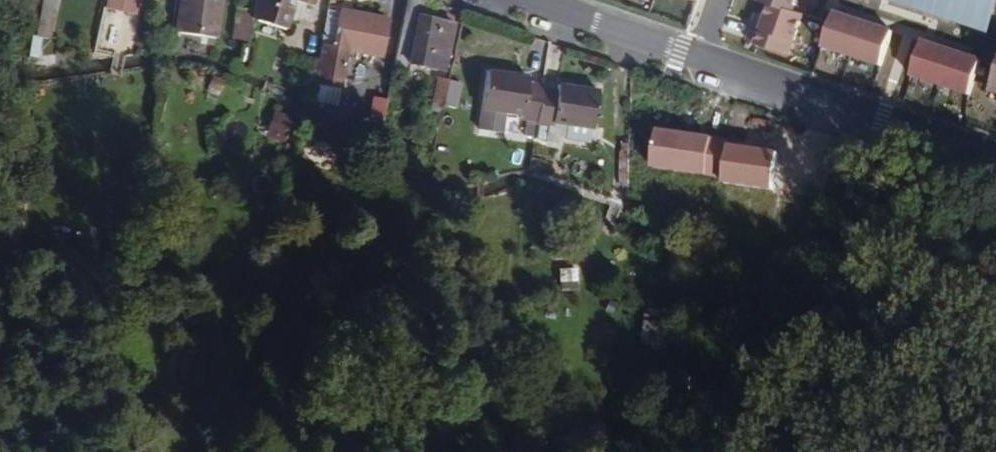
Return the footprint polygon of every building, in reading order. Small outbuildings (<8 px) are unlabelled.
[(107,9),(136,14),(138,0),(109,0),(107,9)] [(219,0),(178,0),(173,31),(214,37),(219,0)] [(303,0),(269,0),(263,19),(283,25),(290,0),(302,4),(303,0)] [(760,2),(770,5),(786,10),(787,10),(794,12),(798,0),(761,0),(760,2)] [(987,36),(995,10),(967,0),(879,0),(987,36)] [(995,10),(995,0),(967,0),(995,10)] [(786,10),(770,5),(765,18),(757,16),(748,42),(790,56),(803,15),(794,12),(787,10),(786,10)] [(382,58),(388,18),(332,8),(319,82),(342,86),(348,52),(382,58)] [(244,41),(248,12),(234,10),(230,39),(244,41)] [(830,24),(822,47),(851,56),(863,22),(833,13),(830,24)] [(433,69),(447,72),(455,23),(430,18),(412,15),(403,64),(433,69)] [(892,32),(863,22),(851,56),(876,65),(880,66),(892,32)] [(36,62),(40,37),(29,35),(25,59),(36,62)] [(917,40),(906,75),(911,76),(935,84),(947,50),(917,40)] [(947,50),(935,84),(964,94),(976,60),(947,50)] [(987,88),(995,91),(995,61),(987,88)] [(596,128),(600,88),(560,85),(559,89),(543,88),(539,88),(539,83),(523,81),(524,74),(484,70),(479,127),(503,129),(504,115),(518,117),(517,123),(534,124),(533,129),(547,130),(548,124),(596,128)] [(445,105),(454,107),(458,83),(450,82),(436,79),(432,103),(445,105)] [(384,123),(388,98),(373,96),(369,119),(384,123)] [(711,144),(712,138),(656,130),(651,168),(707,175),(711,144)] [(619,182),(630,183),(631,159),(631,143),(620,143),(620,157),(619,182)] [(725,177),(729,146),(711,144),(707,175),(725,177)] [(780,153),(729,146),(725,177),(724,184),(775,190),(780,153)]
